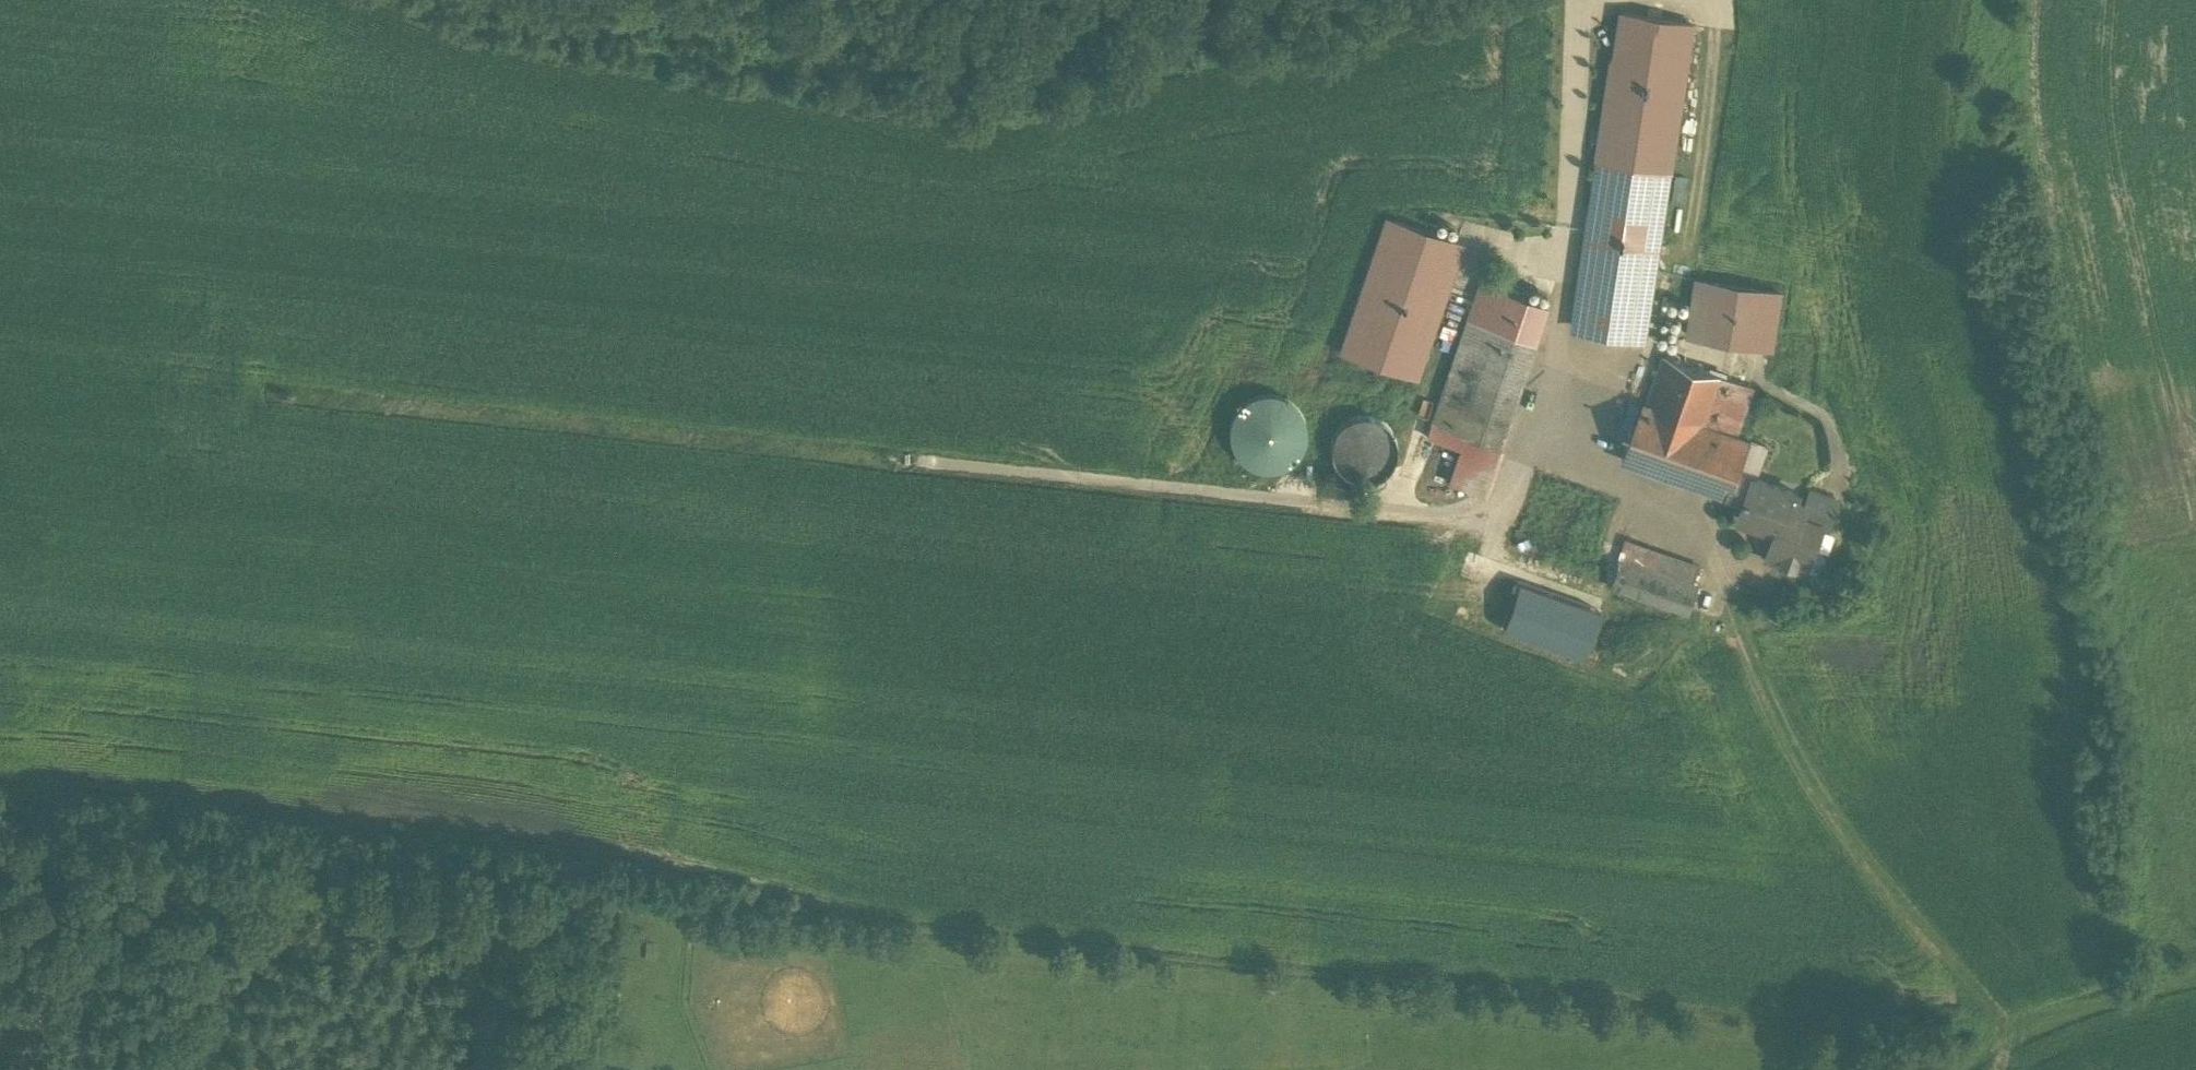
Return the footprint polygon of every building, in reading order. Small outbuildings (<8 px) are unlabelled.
[(1697,22),(1617,10),(1595,160),(1597,160),(1674,171),(1697,22)] [(1674,171),(1597,160),(1571,330),(1646,341),(1674,171)] [(1389,218),(1343,350),(1414,374),(1460,242),(1389,218)] [(1697,277),(1689,333),(1773,346),(1782,290),(1697,277)] [(1547,308),(1479,284),(1467,320),(1535,343),(1547,308)] [(1535,343),(1467,320),(1431,424),(1432,424),(1499,448),(1535,343)] [(1754,386),(1665,355),(1647,404),(1644,403),(1623,459),(1731,497),(1732,496),(1731,496),(1740,472),(1751,441),(1737,436),(1754,386)] [(1232,413),(1230,421),(1229,429),(1230,437),(1232,445),(1236,452),(1242,458),(1249,463),(1256,466),(1264,468),(1272,468),(1280,466),(1288,463),(1294,458),(1300,452),(1304,445),(1306,437),(1307,429),(1306,421),(1304,413),(1300,406),(1294,400),(1287,395),(1280,392),(1272,390),(1264,390),(1256,392),(1248,395),(1242,400),(1236,406),(1232,413)] [(1397,456),(1398,449),(1397,443),(1396,436),(1393,430),(1388,425),(1383,421),(1377,418),(1371,416),(1364,415),(1358,416),(1351,418),(1345,422),(1340,426),(1336,432),(1334,438),(1332,444),(1332,451),(1333,457),(1335,464),(1339,469),(1344,474),(1349,478),(1356,480),(1362,481),(1369,481),(1375,480),(1382,477),(1387,473),(1391,468),(1395,462),(1397,456)] [(1499,448),(1432,424),(1431,424),(1427,437),(1461,449),(1449,482),(1488,495),(1503,449),(1499,448)] [(1800,494),(1740,472),(1731,496),(1732,496),(1745,500),(1740,516),(1766,525),(1765,527),(1777,532),(1786,535),(1798,500),(1800,494)] [(1798,500),(1786,535),(1777,532),(1768,556),(1802,568),(1810,547),(1816,548),(1824,525),(1803,517),(1808,504),(1798,500)] [(1699,568),(1638,546),(1632,563),(1694,585),(1699,568)] [(1632,563),(1619,558),(1609,585),(1690,613),(1699,587),(1694,585),(1632,563)] [(1600,608),(1518,580),(1501,627),(1584,655),(1600,608)]
